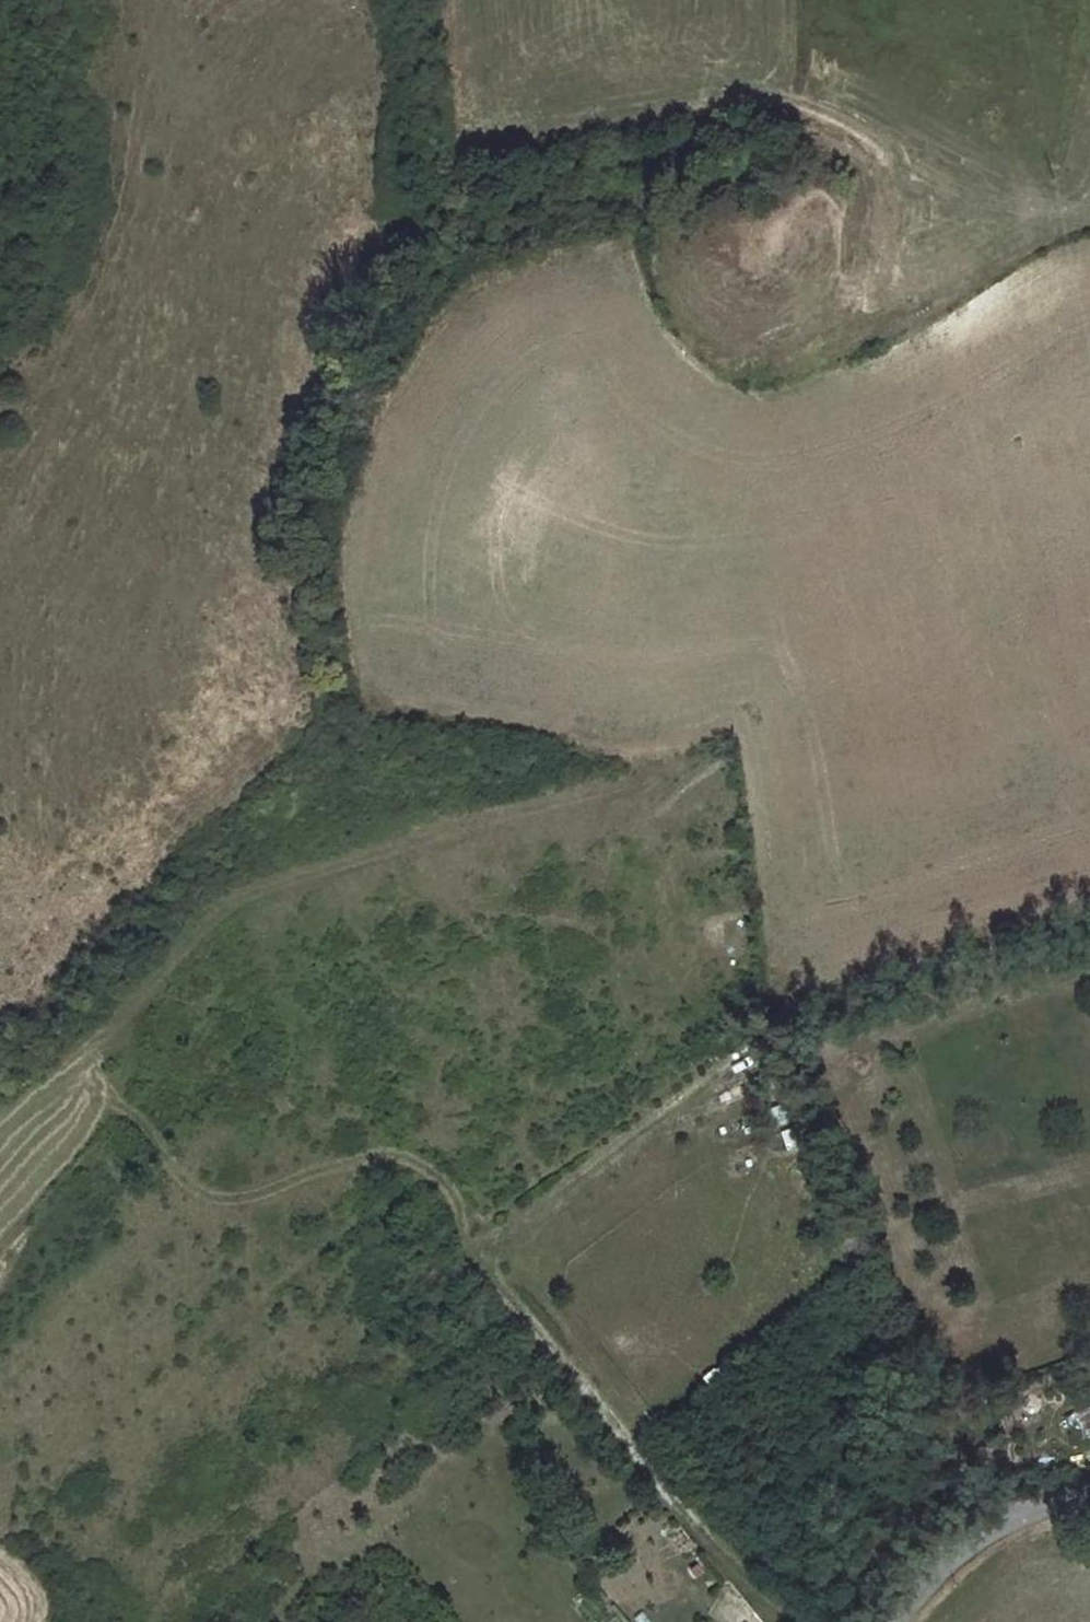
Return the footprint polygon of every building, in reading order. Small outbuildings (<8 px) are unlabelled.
[(784,1104),(768,1107),(772,1126),(788,1123),(784,1104)]
